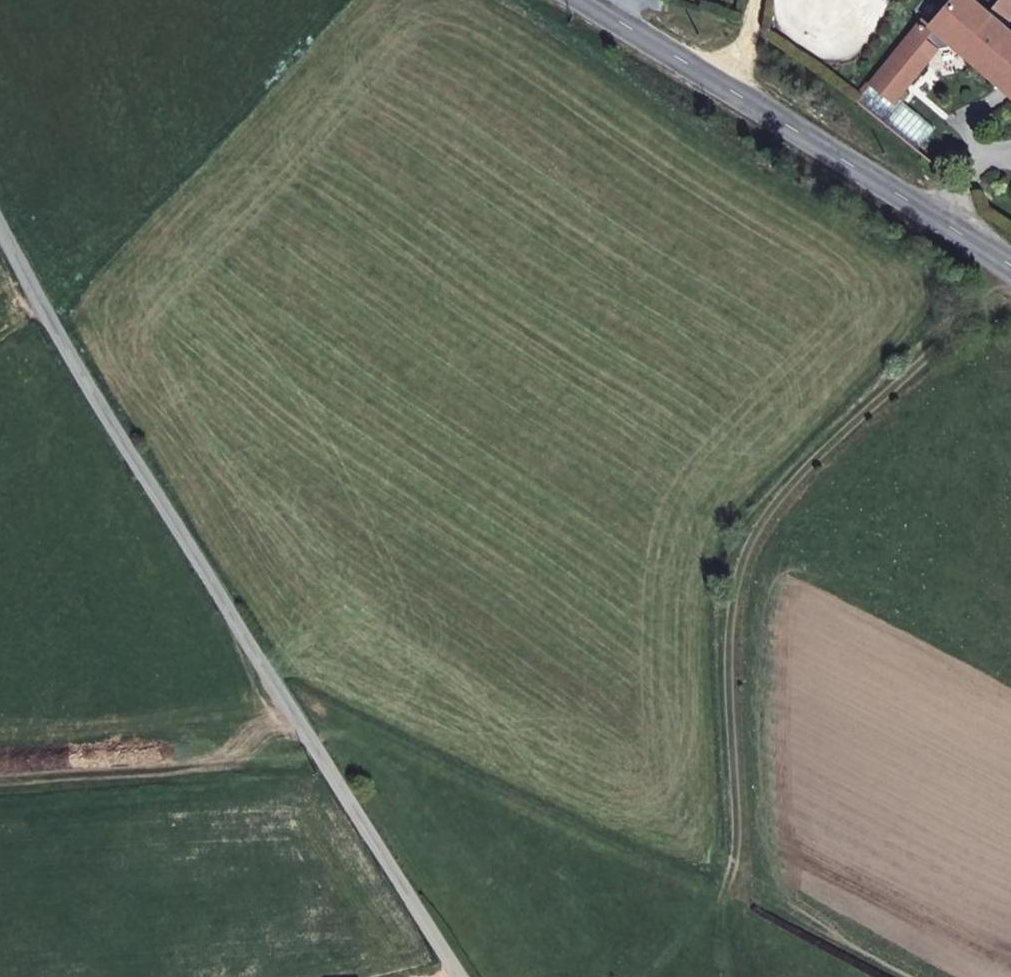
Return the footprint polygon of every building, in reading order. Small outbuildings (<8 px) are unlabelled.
[(947,4),(932,20),(871,88),(888,102),(930,57),(953,55),(1010,105),(1010,44),(999,34),(1010,19),(1010,10),(1000,0),(979,0),(972,9),(962,0),(951,0),(947,4)]
